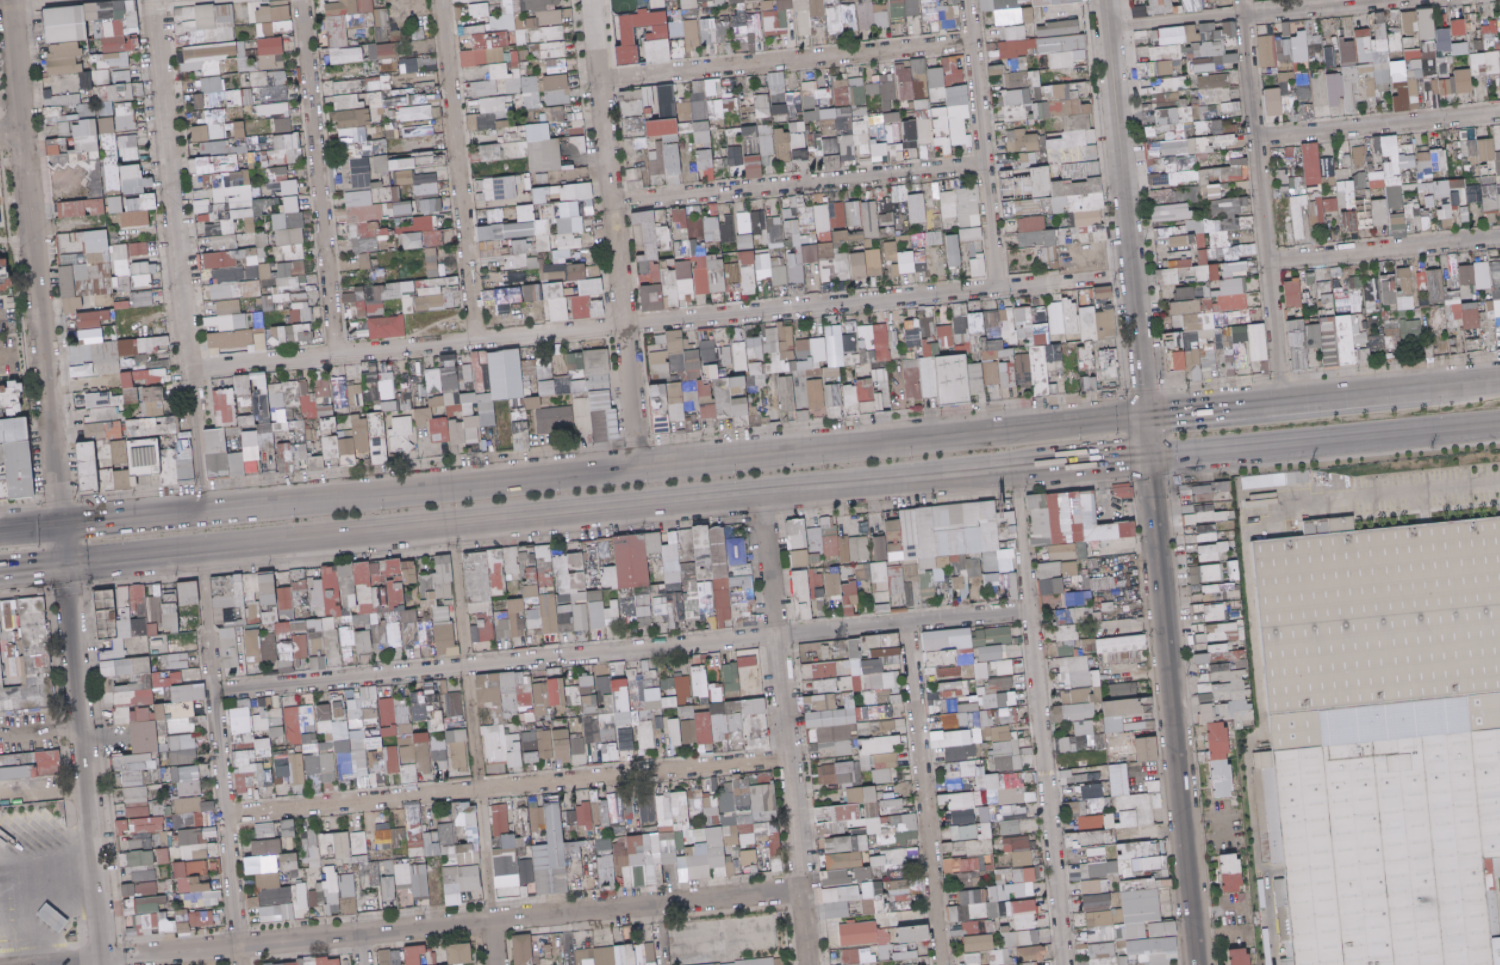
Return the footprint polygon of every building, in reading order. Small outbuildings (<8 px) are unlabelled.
[(44,43),(85,40),(84,21),(91,20),(92,38),(99,38),(101,54),(94,54),(95,70),(127,67),(126,51),(137,50),(133,0),(127,0),(41,7),(44,43)] [(361,61),(360,47),(345,48),(342,15),(352,14),(371,12),(370,0),(336,0),(336,2),(322,3),(328,64),(361,61)] [(678,9),(694,8),(694,0),(678,0),(678,9)] [(171,7),(173,31),(232,28),(231,3),(190,5),(191,6),(171,7)] [(486,3),(466,5),(467,18),(487,16),(486,3)] [(373,9),(374,27),(386,26),(386,8),(373,9)] [(77,73),(78,89),(90,88),(89,71),(81,71),(80,63),(74,64),(73,56),(79,55),(78,42),(44,44),(47,75),(77,73)]
